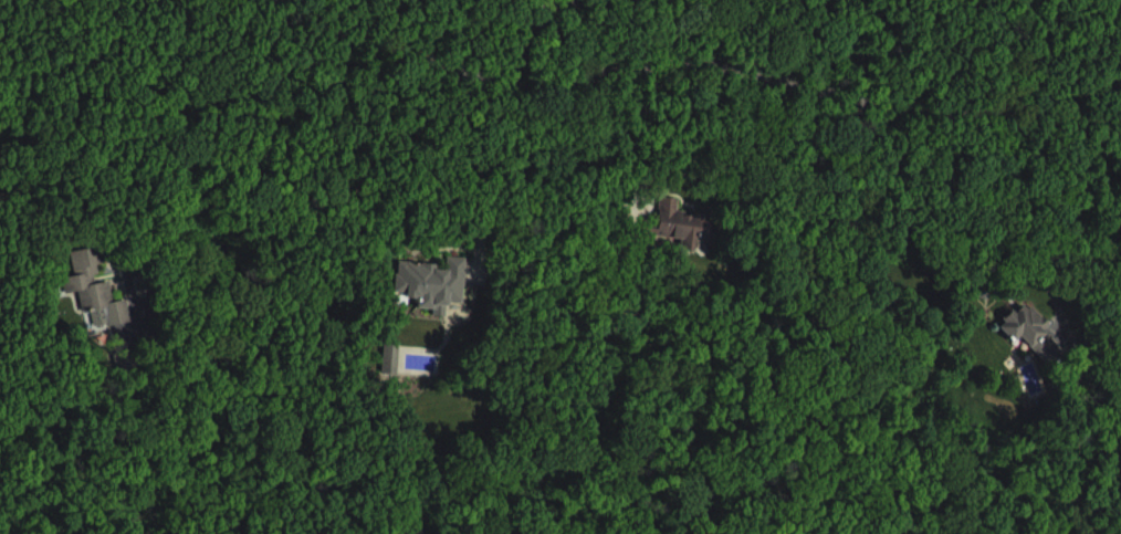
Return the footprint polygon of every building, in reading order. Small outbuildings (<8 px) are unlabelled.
[(641,235),(663,236),(664,211),(655,211),(654,223),(642,223),(641,235)] [(688,256),(687,267),(703,268),(704,258),(714,259),(716,235),(684,232),(686,216),(666,214),(662,253),(688,256)] [(150,337),(141,290),(127,293),(128,297),(111,300),(109,287),(111,286),(110,278),(96,280),(93,262),(99,261),(96,243),(67,248),(71,273),(59,275),(62,290),(77,288),(84,330),(109,326),(112,344),(150,337)] [(394,259),(392,297),(413,298),(413,305),(430,306),(430,312),(445,312),(445,300),(461,300),(462,281),(479,281),(480,256),(443,254),(443,267),(434,266),(434,261),(394,259)] [(1020,359),(1025,354),(1054,380),(1066,366),(1049,351),(1057,342),(1031,319),(1022,330),(1018,327),(1003,344),(1020,359)] [(396,372),(398,338),(381,337),(379,371),(396,372)]
